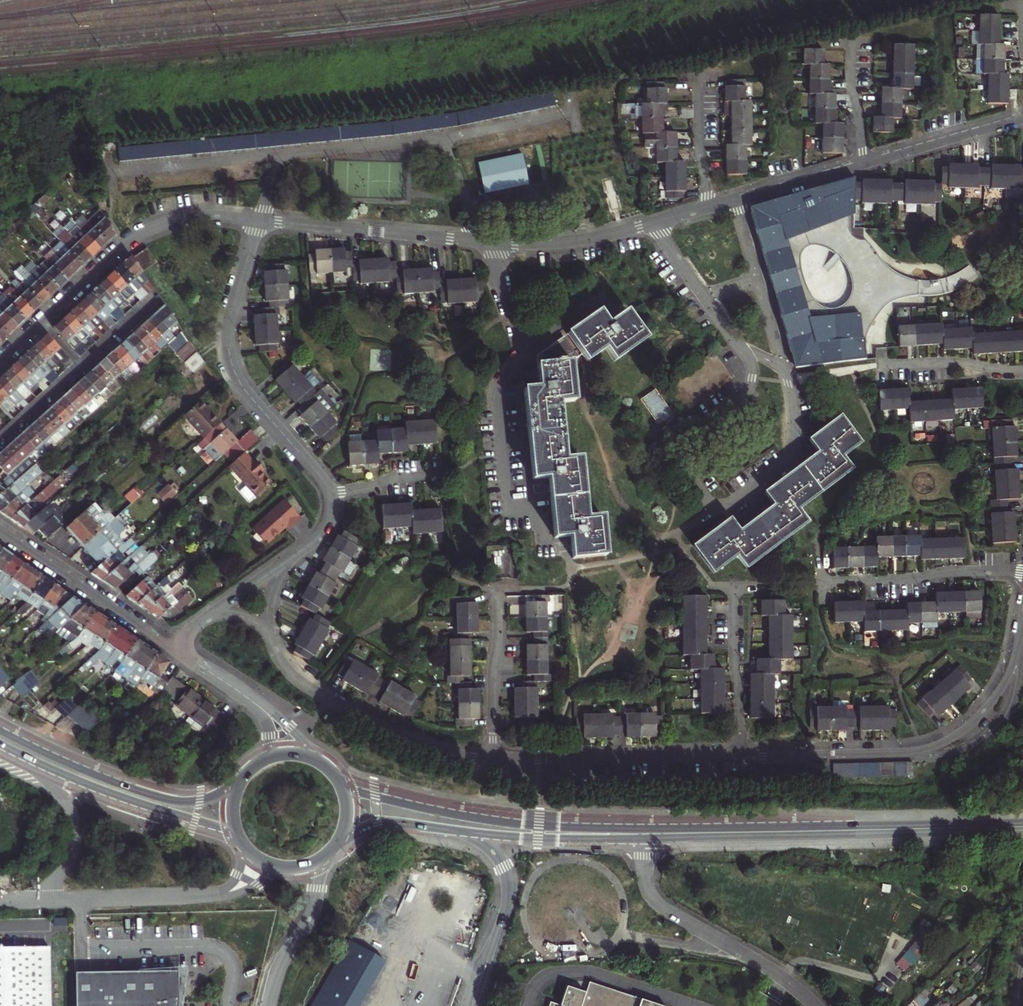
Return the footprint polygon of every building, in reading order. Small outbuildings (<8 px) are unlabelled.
[(997,15),(979,14),(979,29),(999,30),(999,25),(1000,15),(997,15)] [(999,38),(999,30),(979,29),(978,43),(984,43),(999,44),(999,38)] [(1004,44),(999,44),(984,43),(983,58),(1003,59),(1004,55),(1004,44)] [(914,45),(894,44),(894,53),(894,58),(913,59),(914,45)] [(804,49),(804,64),(810,64),(824,64),(824,57),(824,49),(804,49)] [(913,59),(894,58),(893,70),(893,73),(913,74),(913,59)] [(1003,68),(1003,59),(983,58),(983,72),(987,72),(1003,73),(1003,68)] [(824,64),(810,64),(810,78),(829,78),(829,69),(829,64),(824,64)] [(1003,73),(987,72),(987,87),(1007,88),(1008,80),(1008,73),(1003,73)] [(893,78),(893,87),(902,87),(913,88),(913,74),(893,73),(893,78)] [(810,78),(809,93),(815,93),(829,94),(829,84),(829,78),(810,78)] [(730,102),(744,102),(744,80),(727,81),(727,88),(724,88),(724,91),(724,102),(730,102)] [(665,82),(647,82),(647,104),(662,104),(663,104),(667,104),(667,98),(667,89),(665,89),(665,82)] [(893,87),(882,87),(882,95),(882,102),(902,103),(902,87),(893,87)] [(1007,93),(1007,88),(987,87),(986,102),(1006,103),(1007,93)] [(829,94),(815,93),(815,108),(835,108),(835,103),(835,94),(829,94)] [(547,94),(502,102),(452,111),(455,124),(550,106),(547,94)] [(744,102),(730,102),(730,111),(730,116),(750,116),(750,102),(744,102)] [(902,117),(902,103),(882,102),(881,109),(881,116),(893,117),(902,117)] [(663,104),(662,104),(647,104),(643,104),(643,118),(663,118),(663,111),(663,104)] [(835,114),(835,108),(815,108),(815,123),(822,123),(835,123),(835,114)] [(751,131),(750,116),(730,116),(730,126),(730,131),(751,131)] [(874,131),(893,132),(893,117),(881,116),(874,116),(874,123),(874,131)] [(643,133),(651,133),(657,133),(662,133),(663,125),(663,118),(643,118),(643,133)] [(190,137),(112,144),(113,157),(386,134),(384,120),(267,130),(190,137)] [(842,124),(835,123),(822,123),(822,138),(842,139),(842,130),(842,124)] [(730,139),(730,146),(744,146),(751,146),(751,131),(730,131),(730,139)] [(662,133),(657,133),(656,148),(677,148),(677,140),(677,133),(662,133)] [(620,194),(608,135),(478,162),(484,192),(584,171),(590,201),(620,194)] [(842,143),(842,139),(822,138),(822,153),(842,154),(842,143)] [(725,161),(744,160),(744,146),(730,146),(725,146),(725,155),(725,161)] [(656,148),(656,162),(665,162),(670,162),(677,162),(677,154),(677,148),(656,148)] [(744,160),(725,161),(725,166),(725,175),(745,175),(744,160)] [(677,162),(670,162),(665,162),(665,178),(685,178),(685,169),(685,162),(677,162)] [(940,168),(940,185),(947,186),(947,188),(977,189),(977,187),(990,187),(990,189),(1019,190),(1019,187),(1022,188),(1022,170),(1019,170),(1019,166),(1014,166),(999,166),(990,166),(990,169),(977,169),(977,166),(972,166),(952,165),(947,165),(947,168),(940,168)] [(685,183),(685,178),(665,178),(665,199),(682,199),(682,192),(685,192),(685,183)] [(755,231),(768,273),(775,294),(782,323),(795,368),(865,359),(864,344),(864,338),(864,335),(876,311),(883,295),(883,282),(882,269),(877,259),(871,249),(864,242),(853,234),(844,233),(844,230),(845,180),(749,206),(755,231)] [(940,203),(940,185),(934,185),(935,182),(930,182),(914,181),(904,181),(904,185),(892,184),(892,181),(888,181),(871,181),(861,180),(861,184),(855,184),(854,201),(861,201),(861,204),(891,204),(891,202),(904,202),(904,204),(934,205),(934,202),(940,203)] [(112,241),(115,239),(104,222),(93,232),(106,247),(112,241)] [(918,295),(918,281),(909,280),(901,276),(894,273),(888,268),(882,262),(879,258),(876,253),(871,248),(867,243),(863,239),(863,233),(844,230),(844,233),(853,234),(864,242),(871,249),(877,259),(882,269),(883,282),(883,295),(876,311),(864,335),(864,338),(866,338),(866,334),(876,316),(880,312),(886,305),(892,301),(898,299),(910,296),(918,295)] [(103,250),(106,247),(93,232),(84,240),(97,255),(103,250)] [(84,240),(78,233),(71,239),(73,240),(71,242),(76,247),(84,240)] [(48,241),(42,235),(38,239),(44,244),(48,241)] [(84,240),(76,247),(90,262),(94,258),(97,255),(84,240)] [(76,247),(68,255),(81,270),(86,265),(90,262),(76,247)] [(147,248),(133,258),(142,272),(156,262),(147,248)] [(58,255),(56,253),(53,256),(73,278),(79,272),(81,270),(68,255),(63,250),(58,255)] [(315,251),(315,255),(310,255),(309,270),(310,273),(317,272),(317,275),(331,274),(329,253),(329,250),(324,251),(315,251)] [(329,250),(329,253),(331,274),(346,274),(346,271),(353,271),(353,265),(352,253),(345,253),(345,250),(340,250),(329,250)] [(148,293),(153,289),(142,272),(133,258),(131,255),(127,259),(121,265),(148,293)] [(53,259),(47,265),(51,270),(65,285),(70,281),(73,278),(53,256),(51,257),(53,259)] [(389,263),(389,259),(384,260),(374,260),(376,284),(390,283),(390,281),(397,280),(397,275),(397,272),(396,263),(389,263)] [(353,265),(353,271),(354,283),(360,282),(360,285),(376,284),(374,260),(368,261),(359,261),(359,265),(353,265)] [(148,293),(121,265),(118,268),(113,272),(134,294),(140,300),(148,293)] [(285,272),(284,265),(267,266),(268,273),(264,273),(264,279),(265,288),(289,286),(288,272),(285,272)] [(65,285),(51,270),(43,278),(56,293),(62,287),(65,285)] [(428,270),(418,271),(419,294),(434,293),(434,291),(441,290),(440,285),(439,273),(433,273),(433,270),(428,270)] [(403,275),(397,275),(397,280),(397,292),(404,292),(404,295),(419,294),(418,271),(413,271),(402,272),(403,275)] [(134,294),(113,272),(110,275),(106,279),(127,300),(134,294)] [(43,278),(34,286),(48,301),(53,296),(56,293),(43,278)] [(127,300),(106,279),(103,282),(98,286),(118,308),(127,300)] [(471,280),(462,281),(463,303),(478,303),(477,300),(485,299),(483,283),(477,283),(476,280),(471,280)] [(448,300),(448,304),(463,303),(462,281),(456,281),(446,282),(447,285),(440,285),(441,290),(441,301),(448,300)] [(928,281),(918,281),(918,295),(928,295),(928,281)] [(34,286),(26,294),(40,308),(45,303),(48,301),(34,286)] [(118,308),(98,286),(95,289),(91,292),(118,321),(120,319),(125,315),(118,308)] [(269,303),(270,309),(275,308),(285,307),(287,307),(286,301),(290,301),(289,286),(265,288),(265,298),(266,303),(269,303)] [(530,294),(527,286),(513,291),(517,299),(530,294)] [(113,325),(118,321),(91,292),(87,296),(83,299),(110,328),(113,325)] [(40,308),(26,294),(18,301),(31,316),(37,311),(40,308)] [(110,328),(83,299),(80,303),(76,306),(96,328),(103,335),(104,334),(106,332),(110,328)] [(18,301),(10,309),(23,324),(29,318),(31,316),(18,301)] [(2,316),(10,309),(5,304),(2,306),(0,308),(0,314),(2,316)] [(96,328),(76,306),(73,309),(69,313),(89,335),(96,328)] [(176,340),(184,333),(183,332),(165,306),(159,311),(154,316),(176,340)] [(253,324),(254,332),(279,330),(278,315),(275,315),(275,308),(270,309),(262,309),(257,310),(257,316),(253,316),(253,324)] [(23,324),(10,309),(2,316),(15,331),(20,327),(23,324)] [(615,360),(646,339),(627,312),(624,313),(609,324),(600,311),(568,333),(586,361),(606,348),(615,360)] [(89,335),(69,313),(65,316),(61,320),(88,349),(92,344),(95,342),(89,335)] [(0,318),(0,332),(6,339),(12,334),(15,331),(2,316),(0,318)] [(151,319),(147,322),(169,346),(171,344),(176,340),(154,316),(151,319)] [(85,351),(88,349),(61,320),(58,323),(53,327),(80,356),(85,351)] [(145,324),(141,328),(162,352),(169,346),(147,322),(145,324)] [(940,332),(940,324),(925,325),(926,345),(934,344),(941,344),(940,332)] [(921,345),(926,345),(925,325),(910,326),(911,346),(921,345)] [(904,346),(911,346),(910,326),(896,327),(897,340),(898,347),(904,346)] [(138,331),(134,334),(155,358),(162,352),(141,328),(138,331)] [(277,344),(280,344),(279,330),(254,332),(255,339),(255,346),(259,346),(259,352),(278,351),(277,344)] [(970,335),(969,330),(954,331),(955,350),(965,350),(971,349),(970,335)] [(955,350),(954,331),(940,332),(941,344),(941,351),(952,351),(955,350)] [(1014,332),(1015,352),(1022,352),(1022,331),(1014,332)] [(1008,353),(1015,352),(1014,332),(999,333),(1000,353),(1008,353)] [(171,344),(178,354),(190,343),(185,336),(184,333),(176,340),(171,344)] [(1000,353),(999,333),(984,334),(986,354),(993,354),(1000,353)] [(132,336),(127,340),(148,364),(155,358),(134,334),(132,336)] [(981,354),(986,354),(984,334),(970,335),(971,349),(971,355),(981,354)] [(60,363),(68,357),(47,335),(44,338),(40,342),(60,363)] [(573,557),(606,554),(603,517),(587,518),(581,458),(566,459),(561,401),(576,399),(573,361),(579,357),(565,336),(538,355),(539,363),(541,387),(526,389),(534,478),(550,477),(552,501),(555,537),(571,535),(572,544),(573,557)] [(124,343),(119,347),(140,371),(148,364),(127,340),(124,343)] [(52,370),(60,363),(40,342),(36,345),(32,349),(52,370)] [(186,364),(197,354),(190,343),(178,354),(186,364)] [(112,353),(134,377),(140,371),(119,347),(117,349),(112,353)] [(52,370),(32,349),(29,352),(25,355),(45,377),(51,383),(57,378),(58,377),(52,370)] [(110,355),(106,359),(127,383),(134,377),(112,353),(110,355)] [(193,376),(205,365),(197,354),(186,364),(193,376)] [(25,355),(20,359),(17,362),(38,384),(45,377),(25,355)] [(103,361),(99,365),(120,389),(127,383),(106,359),(103,361)] [(38,384),(17,362),(14,365),(10,369),(30,390),(38,384)] [(294,365),(292,366),(288,362),(275,373),(279,378),(276,380),(283,388),(285,391),(304,376),(294,365)] [(96,368),(91,372),(112,396),(120,389),(99,365),(96,368)] [(30,390),(10,369),(7,372),(2,376),(23,397),(30,390)] [(87,375),(84,378),(105,402),(112,396),(91,372),(87,375)] [(2,376),(0,378),(0,388),(17,406),(21,403),(25,407),(29,404),(23,397),(2,376)] [(311,390),(314,387),(304,376),(285,391),(291,397),(295,403),(298,401),(302,405),(311,397),(315,394),(311,390)] [(76,385),(98,409),(105,402),(84,378),(81,381),(76,385)] [(72,388),(69,392),(90,415),(98,409),(76,385),(72,388)] [(17,406),(0,388),(0,402),(3,405),(10,413),(17,406)] [(655,388),(639,398),(656,424),(672,413),(655,388)] [(892,410),(891,390),(886,391),(877,391),(879,411),(892,410)] [(908,390),(906,390),(899,390),(891,390),(892,410),(908,409),(908,403),(908,390)] [(951,411),(967,410),(966,390),(960,391),(951,391),(951,401),(951,411)] [(981,409),(980,390),(973,390),(966,390),(967,410),(981,409)] [(328,413),(334,408),(319,391),(315,394),(311,397),(316,403),(318,401),(328,413)] [(62,397),(83,421),(90,415),(69,392),(66,394),(62,397)] [(59,400),(55,404),(76,427),(79,425),(83,421),(62,397),(59,400)] [(318,401),(316,403),(311,397),(302,405),(299,408),(303,414),(301,416),(304,420),(311,427),(328,413),(318,401)] [(204,437),(221,422),(222,422),(213,410),(211,412),(208,407),(202,401),(185,416),(204,437)] [(937,421),(936,401),(928,402),(921,402),(921,422),(937,421)] [(937,421),(952,420),(951,411),(951,401),(943,401),(936,401),(937,421)] [(908,403),(908,409),(909,423),(921,422),(921,402),(917,402),(908,403)] [(48,410),(69,433),(76,427),(55,404),(52,406),(48,410)] [(45,413),(41,416),(62,440),(69,433),(48,410),(45,413)] [(336,425),(338,424),(328,413),(311,427),(315,433),(320,439),(323,437),(326,441),(340,430),(336,425)] [(731,517),(730,517),(694,544),(714,571),(737,553),(746,566),(808,521),(799,509),(853,469),(842,455),(861,442),(841,415),(810,438),(819,451),(808,460),(766,490),(775,503),(768,509),(745,526),(740,529),(731,517)] [(34,423),(55,446),(62,440),(41,416),(38,419),(34,423)] [(430,443),(437,443),(436,420),(421,421),(422,443),(430,443)] [(422,443),(421,421),(406,422),(407,430),(408,444),(416,444),(422,443)] [(215,462),(235,444),(238,441),(231,433),(221,422),(204,437),(197,444),(202,451),(204,449),(215,462)] [(30,426),(27,429),(48,452),(55,446),(34,423),(30,426)] [(1014,433),(1013,427),(990,430),(991,444),(1015,443),(1014,433)] [(41,458),(44,456),(48,452),(27,429),(23,432),(20,435),(41,458)] [(239,449),(244,445),(248,450),(259,441),(251,430),(238,441),(235,444),(239,449)] [(408,444),(407,430),(392,431),(393,454),(401,453),(408,453),(408,444)] [(386,454),(393,454),(392,431),(377,432),(378,442),(379,455),(386,454)] [(15,439),(13,441),(34,465),(41,458),(20,435),(15,439)] [(10,444),(6,447),(26,471),(33,465),(34,465),(13,441),(10,444)] [(379,455),(378,442),(364,443),(365,466),(374,465),(379,465),(379,455)] [(365,466),(364,443),(348,444),(350,467),(357,467),(365,466)] [(1015,443),(991,444),(993,466),(1011,464),(1010,458),(1016,458),(1015,448),(1015,443)] [(20,477),(26,471),(6,447),(2,450),(0,453),(0,454),(20,477)] [(245,453),(230,467),(256,496),(271,483),(261,472),(263,470),(258,464),(254,460),(252,462),(245,453)] [(0,469),(13,483),(15,481),(20,477),(0,454),(0,469)] [(1011,464),(993,466),(994,486),(1018,484),(1017,474),(1017,470),(1011,470),(1011,464)] [(8,503),(24,489),(20,484),(29,476),(28,475),(36,469),(33,465),(26,471),(20,477),(15,481),(13,483),(11,484),(0,494),(0,510),(8,503)] [(183,469),(179,472),(184,478),(188,475),(183,469)] [(11,484),(5,480),(0,485),(0,494),(11,484)] [(171,483),(159,493),(168,503),(180,493),(178,491),(182,488),(177,481),(172,485),(171,483)] [(137,483),(125,494),(132,502),(142,492),(144,491),(137,483)] [(15,513),(30,501),(27,498),(33,493),(31,491),(34,489),(30,484),(24,489),(8,503),(0,510),(0,512),(6,516),(9,519),(15,513)] [(55,490),(49,484),(30,501),(15,513),(9,519),(18,524),(22,527),(38,512),(36,510),(42,505),(40,503),(55,490)] [(144,491),(142,492),(145,496),(155,487),(152,484),(144,491)] [(995,501),(989,502),(989,508),(1007,507),(1006,501),(1019,500),(1018,490),(1018,484),(994,486),(995,501)] [(80,500),(76,495),(63,507),(37,529),(42,535),(46,539),(67,520),(62,515),(64,513),(80,500)] [(37,529),(63,507),(55,498),(38,512),(22,527),(29,532),(32,534),(37,529)] [(295,524),(300,519),(284,501),(252,530),(265,545),(286,528),(288,530),(295,524)] [(411,511),(411,504),(405,505),(389,506),(381,506),(382,528),(412,526),(412,534),(441,533),(440,510),(433,510),(419,511),(411,511)] [(81,547),(107,524),(99,515),(90,506),(65,529),(74,539),(81,547)] [(1007,507),(989,508),(991,529),(1014,527),(1014,518),(1013,513),(1007,513),(1007,507)] [(191,514),(181,511),(178,520),(188,523),(191,514)] [(101,513),(99,515),(107,524),(109,523),(101,513)] [(109,523),(107,524),(81,547),(89,557),(97,566),(129,538),(130,537),(113,518),(109,523)] [(231,526),(223,524),(221,533),(230,535),(231,526)] [(1015,532),(1014,527),(991,529),(992,544),(1015,542),(1015,532)] [(356,544),(359,539),(343,529),(340,534),(338,533),(334,539),(330,546),(350,559),(358,545),(356,544)] [(905,558),(904,537),(890,538),(891,558),(899,558),(905,558)] [(918,541),(918,537),(904,537),(905,558),(912,557),(919,557),(918,541)] [(127,549),(134,543),(129,538),(97,566),(89,573),(96,578),(101,581),(131,554),(127,549)] [(886,558),(891,558),(890,538),(876,538),(876,548),(876,559),(886,558)] [(933,541),(934,560),(942,560),(949,560),(948,540),(933,541)] [(964,559),(964,553),(963,540),(948,540),(949,560),(957,560),(964,559)] [(934,560),(933,541),(918,541),(919,557),(919,561),(928,561),(934,560)] [(151,552),(148,555),(140,546),(131,554),(101,581),(110,588),(113,590),(135,571),(139,575),(139,574),(140,575),(160,556),(155,550),(152,552),(151,552)] [(343,571),(350,559),(330,546),(326,553),(322,559),(325,560),(322,566),(337,575),(340,570),(343,571)] [(876,559),(876,548),(861,549),(862,568),(873,568),(876,568),(876,559)] [(832,550),(832,557),(832,567),(832,569),(842,569),(847,569),(846,549),(832,550)] [(857,568),(862,568),(861,549),(846,549),(847,569),(857,568)] [(11,570),(13,571),(19,563),(15,560),(7,555),(0,565),(0,587),(6,579),(5,578),(11,570)] [(131,601),(134,604),(156,585),(152,581),(161,573),(162,574),(169,568),(170,569),(174,566),(168,558),(123,597),(131,601)] [(11,593),(28,569),(23,566),(19,563),(13,571),(11,570),(5,578),(6,579),(0,587),(0,604),(5,600),(11,593)] [(336,582),(334,580),(337,575),(322,566),(319,571),(316,570),(314,574),(308,583),(328,594),(336,582)] [(31,584),(37,575),(35,574),(28,569),(11,593),(5,600),(0,604),(0,610),(6,616),(7,615),(17,605),(21,601),(27,593),(28,593),(33,586),(31,584)] [(31,608),(49,583),(45,581),(37,575),(31,584),(33,586),(28,593),(27,593),(21,601),(17,605),(7,615),(16,623),(21,618),(31,608)] [(168,582),(165,578),(156,585),(134,604),(143,610),(146,611),(165,594),(159,587),(161,585),(163,587),(168,582)] [(42,615),(59,590),(56,588),(49,583),(31,608),(21,618),(31,626),(32,624),(42,615)] [(328,594),(308,583),(304,590),(301,595),(303,597),(300,603),(315,612),(319,606),(321,607),(328,594)] [(165,594),(146,611),(153,617),(157,619),(174,604),(188,592),(184,588),(172,598),(167,592),(165,594)] [(68,596),(59,590),(42,615),(48,619),(55,624),(62,617),(78,602),(71,598),(68,596)] [(179,611),(193,599),(188,592),(174,604),(177,609),(179,611)] [(979,613),(978,592),(972,592),(963,593),(964,613),(979,613)] [(934,594),(934,603),(934,614),(949,613),(948,593),(943,593),(934,594)] [(964,613),(963,593),(956,593),(948,593),(949,613),(964,613)] [(468,594),(466,595),(452,595),(452,601),(456,601),(456,617),(476,617),(476,605),(476,601),(468,601),(468,594)] [(536,604),(528,604),(528,609),(528,619),(549,618),(549,604),(552,604),(551,597),(536,597),(536,604)] [(705,599),(682,599),(682,612),(705,612),(705,603),(705,599)] [(760,608),(760,616),(768,617),(784,617),(784,602),(760,601),(760,608)] [(53,644),(62,636),(73,625),(89,610),(85,608),(78,602),(62,617),(55,624),(54,625),(43,635),(53,644)] [(834,623),(848,622),(847,602),(842,603),(833,603),(834,623)] [(848,622),(863,622),(863,612),(862,602),(858,602),(847,602),(848,622)] [(905,604),(905,610),(906,624),(920,624),(919,603),(913,604),(905,604)] [(934,614),(934,603),(929,603),(919,603),(920,624),(935,623),(934,614)] [(83,643),(84,640),(99,617),(95,614),(89,610),(73,625),(62,636),(77,646),(83,643)] [(906,624),(905,610),(899,610),(890,611),(891,631),(906,631),(906,624)] [(863,632),(877,632),(876,611),(870,611),(863,612),(863,622),(863,632)] [(891,631),(890,611),(885,611),(876,611),(877,632),(891,631)] [(304,624),(301,629),(321,641),(328,628),(326,627),(330,621),(315,612),(312,618),(309,616),(304,624)] [(705,616),(705,612),(682,612),(682,626),(705,626),(705,616)] [(87,647),(92,651),(93,650),(99,641),(99,642),(105,633),(104,632),(110,624),(106,621),(99,617),(84,640),(83,643),(77,646),(63,656),(67,662),(87,647)] [(452,632),(453,639),(461,639),(469,638),(469,632),(476,632),(476,624),(476,617),(456,617),(456,632),(452,632)] [(790,617),(784,617),(768,617),(768,625),(768,631),(791,632),(790,617)] [(528,633),(536,633),(536,640),(551,640),(551,633),(549,633),(549,618),(528,619),(528,628),(528,633)] [(105,633),(99,642),(99,641),(93,650),(92,651),(95,655),(87,663),(91,667),(102,657),(120,631),(116,628),(110,624),(104,632),(105,633)] [(705,631),(705,626),(682,626),(682,641),(705,641),(705,631)] [(297,643),(293,650),(307,659),(311,652),(313,653),(321,641),(301,629),(298,634),(294,641),(297,643)] [(126,647),(124,646),(130,637),(126,634),(120,631),(102,657),(91,667),(87,671),(91,675),(105,662),(110,667),(114,663),(115,662),(119,655),(120,656),(126,647)] [(791,632),(768,631),(768,637),(768,645),(791,645),(791,632)] [(114,663),(110,667),(114,670),(121,664),(127,667),(142,645),(138,643),(130,637),(124,646),(126,647),(120,656),(119,655),(115,662),(114,663)] [(468,646),(461,646),(461,639),(453,639),(445,639),(445,645),(448,645),(449,662),(469,661),(469,650),(468,646)] [(552,646),(551,640),(536,640),(536,645),(528,645),(528,655),(528,661),(548,661),(548,646),(552,646)] [(682,641),(682,656),(690,656),(705,656),(705,647),(705,641),(682,641)] [(147,661),(145,660),(151,651),(147,649),(142,645),(127,667),(116,678),(129,686),(140,671),(139,671),(141,668),(141,669),(147,661)] [(768,659),(779,659),(791,659),(791,645),(768,645),(768,649),(768,659)] [(143,687),(162,659),(159,656),(151,651),(145,660),(147,661),(141,669),(141,668),(139,671),(140,671),(129,686),(140,693),(143,687)] [(713,656),(705,656),(690,656),(690,671),(700,671),(713,671),(713,663),(713,656)] [(170,664),(162,659),(143,687),(160,698),(171,682),(171,681),(165,678),(174,666),(170,664)] [(353,661),(352,663),(346,659),(337,675),(343,679),(342,681),(346,684),(355,689),(367,669),(353,661)] [(768,659),(756,659),(756,664),(756,674),(772,674),(779,674),(779,659),(768,659)] [(469,668),(469,661),(449,662),(449,674),(445,675),(445,681),(453,681),(462,681),(462,675),(469,675),(469,668)] [(551,676),(548,676),(548,661),(528,661),(528,669),(528,676),(535,676),(535,682),(551,682),(551,676)] [(971,677),(959,664),(918,703),(930,715),(934,711),(938,716),(945,710),(957,698),(968,688),(971,685),(966,681),(971,677)] [(379,679),(380,677),(367,669),(355,689),(359,691),(368,697),(370,694),(374,697),(383,681),(379,679)] [(4,671),(0,675),(0,698),(4,701),(19,688),(4,671)] [(722,671),(713,671),(700,671),(700,685),(723,686),(722,677),(722,671)] [(756,674),(750,674),(750,679),(750,688),(772,688),(772,674),(756,674)] [(44,690),(34,678),(19,689),(21,692),(17,694),(26,704),(44,690)] [(391,683),(389,685),(383,681),(374,697),(380,700),(379,702),(382,704),(391,710),(403,690),(391,683)] [(469,681),(462,681),(453,681),(453,687),(456,687),(456,703),(476,703),(476,687),(469,688),(469,685),(469,681)] [(163,700),(174,684),(171,682),(160,698),(163,700)] [(179,705),(177,707),(191,719),(203,703),(192,693),(179,682),(168,695),(179,705)] [(518,689),(515,689),(515,694),(515,705),(538,705),(538,689),(536,689),(535,682),(523,682),(518,683),(518,689)] [(723,691),(723,686),(700,685),(700,700),(723,700),(723,691)] [(772,688),(750,688),(750,697),(750,704),(772,704),(772,688)] [(405,718),(406,715),(412,719),(422,704),(415,700),(416,698),(403,690),(391,710),(396,712),(405,718)] [(723,700),(700,700),(699,715),(723,715),(723,707),(723,700)] [(67,709),(63,713),(73,721),(76,718),(83,711),(74,702),(67,709)] [(215,712),(203,703),(191,719),(186,724),(201,736),(208,729),(216,736),(228,723),(215,712)] [(476,708),(476,703),(456,703),(457,717),(454,717),(454,724),(469,724),(469,718),(476,718),(476,708)] [(63,713),(67,709),(62,704),(58,708),(57,706),(52,711),(58,717),(63,713)] [(750,712),(750,718),(772,718),(772,704),(750,704),(750,712)] [(538,719),(538,705),(515,705),(515,713),(515,719),(518,718),(518,725),(535,725),(535,719),(538,719)] [(76,718),(86,726),(87,725),(96,718),(86,708),(83,711),(76,718)] [(867,731),(874,731),(873,708),(859,708),(859,711),(852,711),(853,729),(859,729),(859,731),(867,731)] [(889,710),(889,708),(873,708),(874,731),(886,731),(889,731),(889,728),(895,728),(894,710),(889,710)] [(817,730),(817,732),(825,732),(831,732),(830,709),(816,709),(816,712),(809,712),(810,730),(817,730)] [(847,729),(853,729),(852,711),(846,711),(846,709),(830,709),(831,732),(842,732),(847,732),(847,729)] [(590,734),(596,734),(595,712),(581,712),(581,714),(575,714),(575,731),(580,731),(580,734),(590,734)] [(611,731),(617,731),(617,714),(610,714),(610,712),(595,712),(596,734),(605,734),(611,734),(611,731)] [(623,712),(623,714),(617,714),(617,731),(623,731),(623,734),(631,734),(639,734),(638,712),(623,712)] [(653,731),(659,731),(658,714),(653,714),(653,712),(638,712),(639,734),(649,734),(653,734),(653,731)] [(96,734),(104,727),(96,718),(87,725),(96,734)] [(823,773),(903,772),(903,759),(823,761),(823,773)] [(404,957),(362,934),(321,1005),(377,1005),(404,957)] [(50,948),(0,949),(0,1005),(51,1005),(50,948)] [(75,1005),(184,1005),(184,1002),(184,997),(183,975),(75,976),(75,1005)] [(594,985),(590,996),(569,989),(563,1005),(655,1005),(594,985)]
